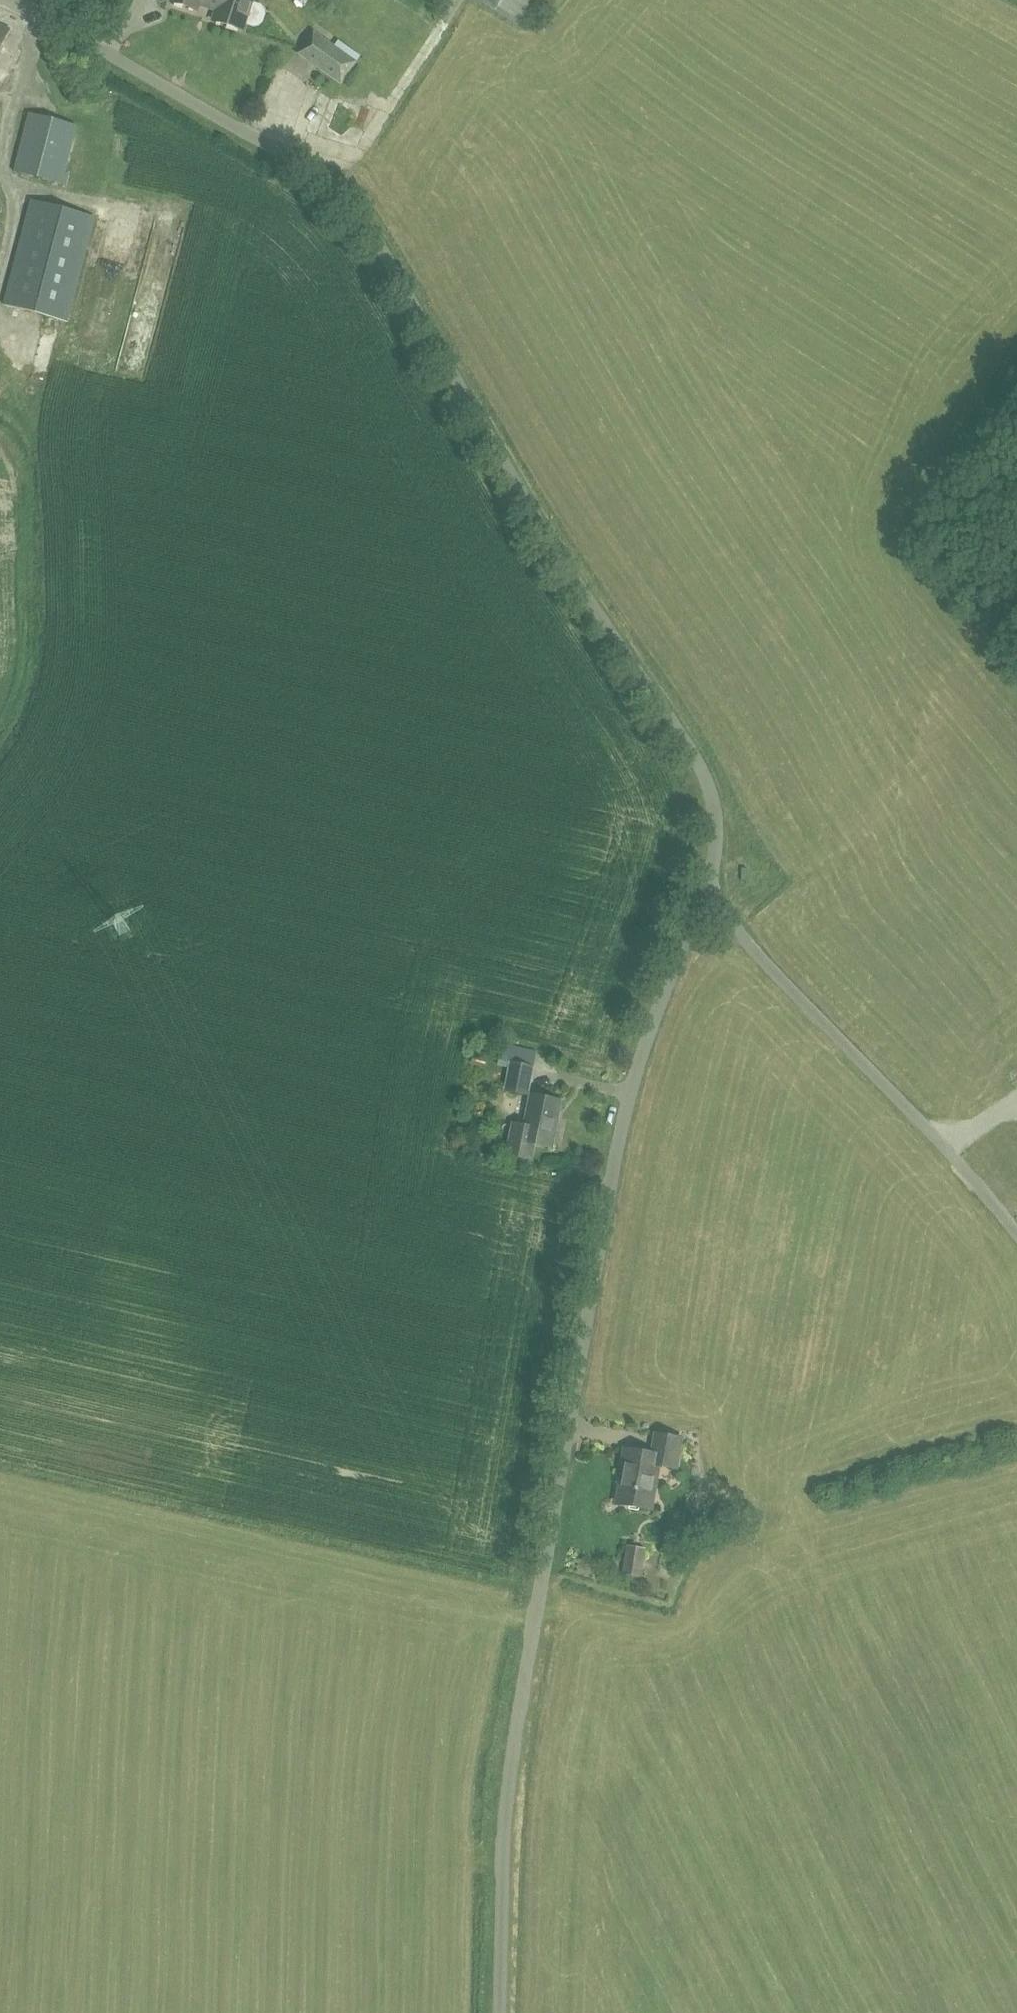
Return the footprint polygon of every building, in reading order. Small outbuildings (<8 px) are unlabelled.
[(173,2),(197,10),(201,0),(173,0),(173,2)] [(253,3),(255,0),(221,0),(219,5),(214,21),(244,31),(247,24),(255,27),(259,26),(263,23),(266,14),(265,10),(262,6),(253,3)] [(522,28),(540,0),(477,0),(522,28)] [(11,30),(0,24),(0,54),(11,30)] [(315,34),(301,54),(341,82),(355,63),(315,34)] [(63,184),(77,124),(29,112),(14,171),(63,184)] [(68,322),(96,216),(31,199),(3,305),(68,322)] [(505,1090),(530,1095),(538,1053),(503,1046),(500,1061),(510,1063),(505,1090)] [(552,1148),(561,1101),(532,1095),(526,1126),(514,1124),(508,1156),(532,1160),(536,1145),(552,1148)] [(677,1468),(683,1438),(657,1434),(653,1454),(627,1449),(617,1502),(652,1509),(660,1465),(677,1468)] [(642,1577),(647,1548),(628,1545),(623,1574),(642,1577)]
